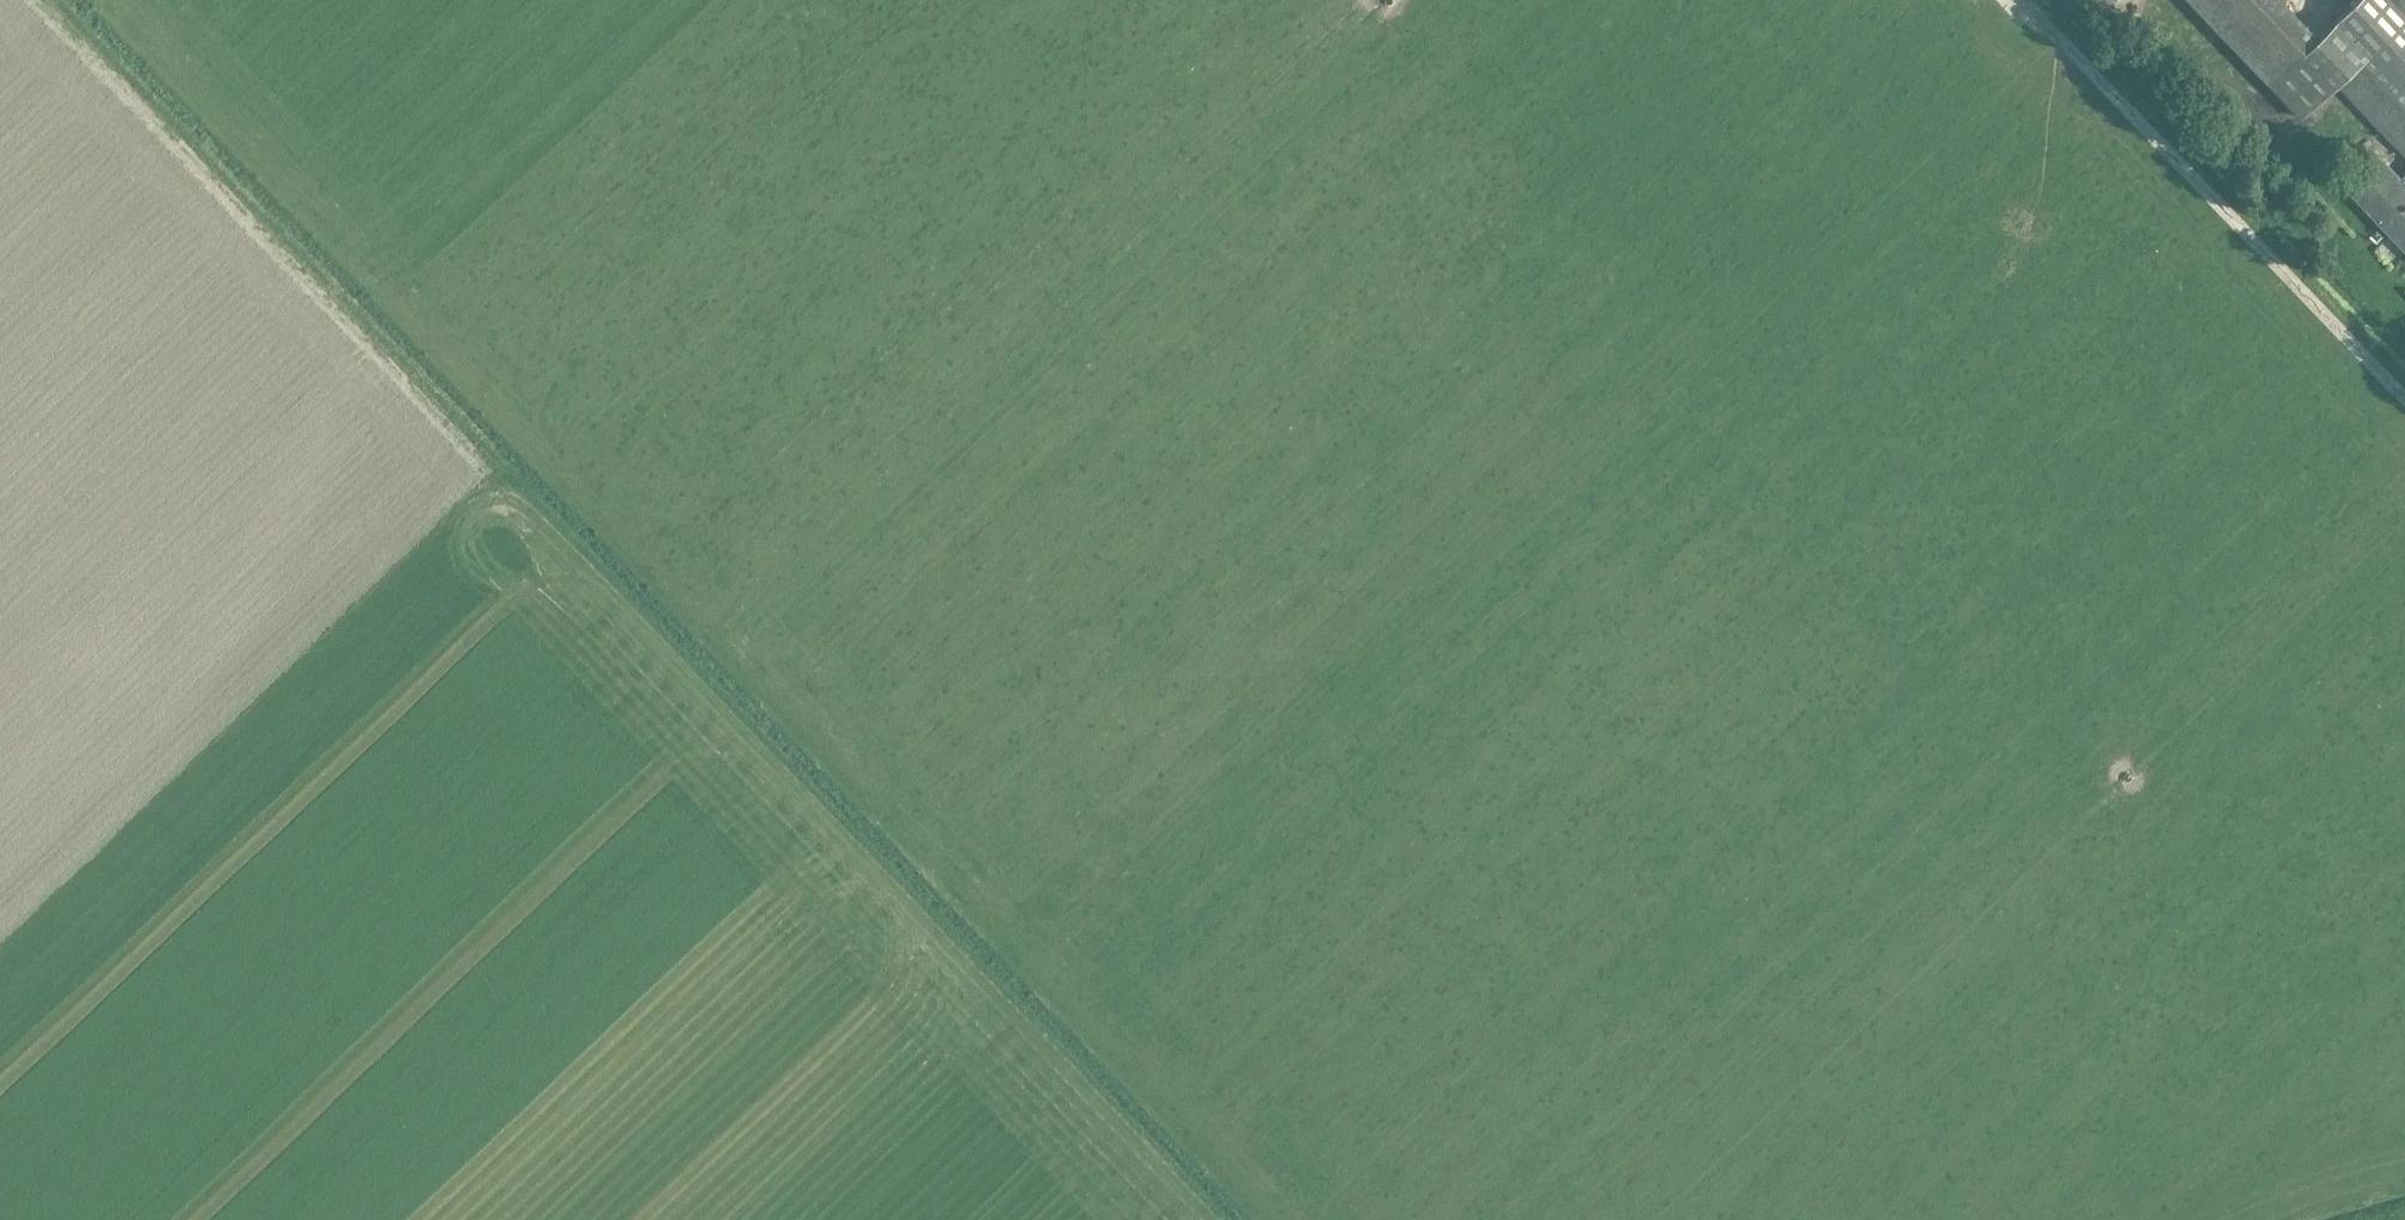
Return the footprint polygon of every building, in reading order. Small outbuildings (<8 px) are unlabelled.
[(2302,19),(2253,67),(2301,117),(2337,83),(2404,155),(2404,0),(2356,0),(2318,36),(2302,19)] [(2399,179),(2374,152),(2342,182),(2404,248),(2404,174),(2399,179)]
